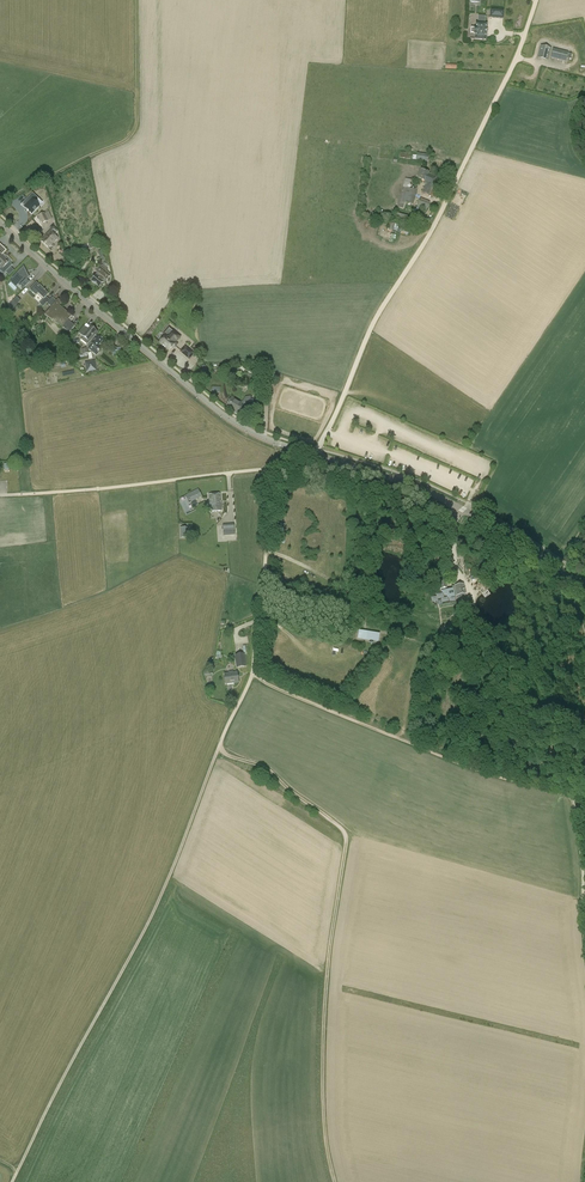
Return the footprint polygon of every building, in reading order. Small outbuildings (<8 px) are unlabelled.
[(503,19),(503,10),(490,10),(489,18),(503,19)] [(474,28),(474,34),(475,34),(475,39),(485,40),(486,35),(486,29),(486,24),(485,24),(485,17),(478,16),(478,23),(476,23),(475,28),(474,28)] [(546,60),(549,49),(539,46),(536,57),(546,60)] [(568,53),(553,49),(550,59),(565,62),(568,53)] [(410,159),(411,153),(401,151),(399,157),(410,159)] [(429,155),(417,153),(417,156),(413,155),(412,160),(416,160),(416,161),(427,163),(429,155)] [(417,179),(425,182),(424,184),(425,185),(422,193),(429,196),(437,176),(421,170),(417,179)] [(409,188),(411,180),(405,178),(398,207),(404,209),(406,203),(414,205),(417,190),(409,188)] [(32,193),(22,204),(25,207),(24,208),(27,212),(28,211),(31,214),(39,206),(35,203),(38,200),(39,199),(32,193)] [(417,208),(426,211),(430,202),(420,198),(417,208)] [(379,211),(377,218),(388,220),(389,213),(383,212),(383,211),(379,211)] [(44,212),(38,215),(42,224),(48,221),(44,212)] [(392,223),(390,230),(399,232),(400,225),(392,223)] [(57,238),(54,236),(59,231),(54,227),(45,236),(45,237),(41,241),(48,248),(57,238)] [(1,268),(0,269),(0,271),(4,274),(6,272),(11,267),(13,265),(11,263),(9,262),(5,258),(2,255),(4,253),(6,251),(0,244),(0,267),(1,268)] [(95,275),(91,281),(99,287),(102,284),(104,285),(108,280),(108,279),(111,275),(106,271),(107,270),(103,266),(101,265),(97,271),(98,272),(95,275)] [(28,277),(23,267),(12,279),(13,279),(10,283),(15,287),(18,285),(20,286),(23,288),(29,282),(26,279),(28,277)] [(47,303),(50,300),(46,296),(48,294),(36,283),(30,290),(36,296),(38,294),(44,299),(39,303),(43,307),(47,303)] [(8,305),(13,309),(21,301),(17,297),(8,305)] [(52,297),(50,300),(47,303),(51,307),(45,314),(52,320),(53,319),(62,327),(71,316),(59,306),(62,302),(58,299),(56,301),(52,297)] [(25,299),(13,310),(16,314),(22,308),(24,311),(31,305),(25,299)] [(72,323),(66,330),(69,333),(75,326),(72,323)] [(82,336),(83,337),(81,339),(87,344),(97,332),(91,327),(88,330),(88,329),(82,336)] [(165,337),(159,343),(168,351),(172,347),(174,345),(176,347),(178,344),(176,342),(181,337),(173,330),(173,331),(171,329),(169,327),(163,335),(165,337)] [(99,336),(98,337),(97,336),(88,348),(96,355),(102,348),(99,346),(103,341),(101,339),(102,338),(99,336)] [(185,346),(180,352),(189,359),(194,353),(185,346)] [(85,362),(86,373),(97,371),(95,360),(85,362)] [(251,407),(251,408),(252,408),(248,415),(254,419),(258,412),(256,410),(257,408),(259,409),(261,401),(253,398),(253,400),(251,399),(251,396),(245,397),(242,403),(232,397),(226,407),(238,415),(244,404),(245,403),(251,402),(252,402),(251,407)] [(187,500),(189,499),(191,502),(202,496),(198,489),(185,496),(187,500)] [(221,511),(220,494),(209,495),(210,512),(221,511)] [(223,536),(235,535),(234,524),(222,525),(223,536)] [(439,581),(435,581),(437,589),(441,588),(441,589),(443,588),(443,590),(441,591),(442,591),(442,592),(443,593),(445,594),(446,594),(447,595),(447,596),(448,597),(449,597),(450,597),(451,597),(452,596),(453,596),(454,596),(454,597),(455,597),(455,596),(457,595),(457,596),(458,603),(466,602),(465,594),(463,584),(455,586),(455,587),(453,587),(453,588),(445,590),(445,588),(447,587),(445,579),(439,580),(439,581)] [(380,634),(359,630),(357,638),(378,642),(380,634)] [(245,666),(244,658),(243,653),(235,655),(237,668),(245,666)] [(237,672),(224,674),(226,684),(238,682),(237,672)]
